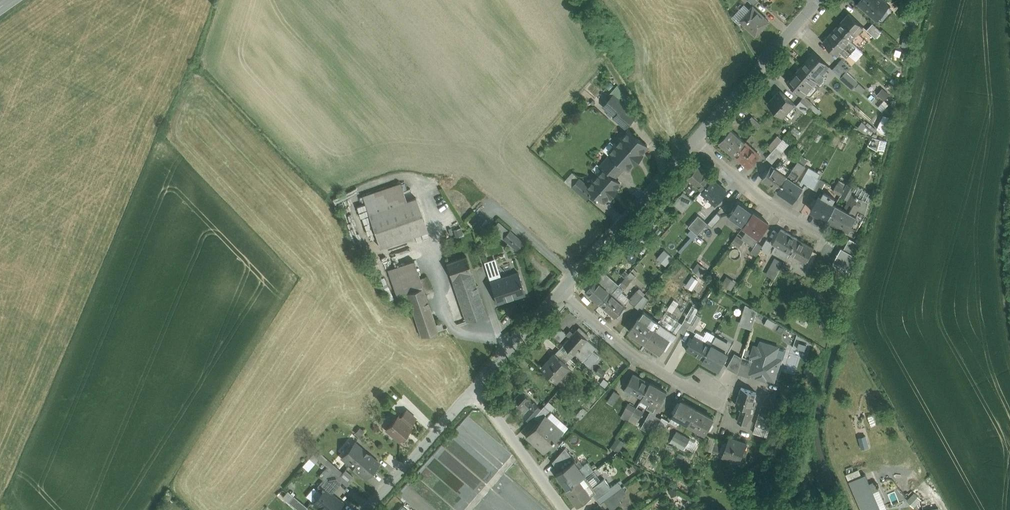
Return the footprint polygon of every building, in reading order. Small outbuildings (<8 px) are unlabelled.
[(859,2),(877,18),(888,5),(883,0),(861,0),(859,2)] [(769,20),(753,5),(740,19),(745,24),(756,34),(769,20)] [(904,9),(898,16),(914,30),(917,21),(904,9)] [(863,25),(849,13),(836,27),(850,40),(863,25)] [(882,30),(873,22),(867,29),(875,37),(882,30)] [(836,27),(823,42),(836,54),(839,50),(847,57),(857,46),(850,40),(836,27)] [(815,52),(802,66),(817,80),(820,83),(824,79),(824,76),(822,74),(829,65),(826,63),(826,62),(815,52)] [(851,67),(842,58),(837,63),(847,72),(851,67)] [(847,72),(837,63),(832,68),(847,82),(852,87),(857,81),(847,72)] [(802,66),(788,81),(804,95),(817,80),(802,66)] [(610,90),(620,99),(625,94),(614,85),(610,90)] [(780,90),(768,103),(782,116),(794,102),(780,90)] [(614,94),(604,106),(615,115),(624,105),(622,102),(614,94)] [(810,108),(801,100),(796,105),(805,113),(810,108)] [(894,108),(888,103),(886,106),(893,113),(894,108)] [(615,115),(614,117),(625,127),(635,115),(629,105),(626,107),(624,105),(615,115)] [(893,113),(886,106),(883,109),(892,117),(893,113)] [(761,123),(753,116),(746,122),(754,130),(761,123)] [(857,126),(869,135),(874,128),(862,119),(857,126)] [(731,129),(720,141),(734,154),(745,142),(745,141),(731,129)] [(629,130),(623,137),(621,137),(614,144),(614,146),(610,152),(612,153),(625,165),(628,168),(633,162),(635,163),(643,154),(641,153),(647,146),(629,130)] [(778,135),(767,147),(771,151),(782,139),(778,135)] [(871,135),(867,144),(881,151),(885,142),(871,135)] [(759,154),(745,142),(734,154),(748,166),(759,154)] [(776,146),(766,157),(772,162),(783,151),(776,146)] [(625,165),(612,153),(600,166),(604,169),(604,168),(614,177),(625,165)] [(799,160),(795,166),(794,166),(800,170),(804,164),(798,160),(799,160)] [(776,168),(772,165),(762,179),(778,190),(792,169),(781,161),(776,168)] [(699,165),(688,177),(702,190),(713,178),(699,165)] [(792,169),(778,190),(794,200),(803,187),(795,181),(801,171),(800,170),(794,166),(792,169)] [(597,173),(593,178),(593,181),(589,186),(588,186),(593,190),(605,201),(610,195),(611,196),(617,190),(615,188),(620,183),(614,177),(604,168),(604,169),(600,173),(597,173)] [(820,178),(813,175),(808,185),(814,188),(820,178)] [(589,186),(580,178),(574,185),(587,197),(593,190),(588,186),(589,186)] [(727,190),(713,178),(702,190),(716,203),(727,190)] [(825,182),(820,178),(814,188),(820,191),(825,182)] [(846,184),(839,180),(837,184),(833,190),(841,194),(844,188),(846,184)] [(399,182),(361,195),(379,246),(426,230),(415,197),(405,200),(399,182)] [(852,192),(844,188),(841,194),(840,195),(849,199),(852,192)] [(693,200),(684,191),(677,198),(687,207),(693,200)] [(822,196),(819,195),(811,209),(827,218),(835,204),(832,202),(835,197),(824,192),(822,196)] [(849,199),(844,208),(836,204),(827,218),(827,219),(848,231),(853,222),(859,210),(865,200),(858,196),(858,195),(852,192),(849,199)] [(687,207),(677,198),(674,202),(684,211),(687,207)] [(753,212),(738,200),(728,214),(744,225),(753,212)] [(859,210),(853,222),(858,225),(865,213),(859,210)] [(717,212),(708,223),(712,227),(722,216),(717,212)] [(769,223),(753,212),(744,225),(748,229),(743,237),(753,244),(759,236),(769,223)] [(699,214),(689,226),(698,234),(708,222),(699,214)] [(489,231),(516,247),(522,237),(495,221),(489,231)] [(798,238),(781,229),(773,243),(776,245),(773,250),(786,258),(787,256),(789,252),(798,238)] [(744,240),(736,235),(732,241),(739,246),(744,240)] [(814,247),(798,238),(789,252),(787,256),(801,264),(803,260),(806,262),(814,247)] [(773,243),(767,239),(762,246),(761,249),(767,253),(773,243)] [(856,244),(847,240),(842,249),(851,253),(856,244)] [(762,246),(757,242),(751,252),(757,255),(761,249),(762,246)] [(663,248),(654,257),(662,266),(671,257),(663,248)] [(465,256),(446,262),(454,287),(474,280),(471,272),(465,256)] [(777,259),(774,266),(780,269),(784,263),(777,259)] [(413,260),(396,266),(406,293),(422,287),(419,278),(413,260)] [(691,269),(697,274),(703,267),(696,262),(691,269)] [(790,266),(784,263),(780,269),(786,273),(790,266)] [(396,266),(387,269),(397,297),(406,294),(406,293),(396,266)] [(780,269),(774,266),(770,275),(775,278),(780,269)] [(517,271),(490,280),(497,303),(525,294),(517,271)] [(598,279),(587,291),(601,304),(612,292),(617,286),(603,273),(598,279)] [(690,275),(683,284),(689,289),(697,279),(690,275)] [(730,289),(735,281),(725,275),(720,283),(730,289)] [(425,276),(419,278),(422,287),(424,293),(430,291),(425,276)] [(625,277),(620,283),(625,287),(630,282),(625,277)] [(474,280),(454,287),(466,321),(485,314),(474,280)] [(422,287),(406,293),(406,294),(421,336),(438,330),(424,293),(422,287)] [(637,289),(630,297),(632,298),(630,301),(635,305),(644,295),(637,289)] [(626,304),(612,292),(601,304),(615,317),(626,304)] [(642,297),(635,306),(641,310),(648,301),(642,297)] [(743,304),(737,323),(751,328),(756,308),(743,304)] [(691,306),(685,318),(691,322),(696,313),(697,310),(691,306)] [(665,312),(659,309),(655,315),(661,319),(665,312)] [(639,317),(629,331),(645,341),(659,321),(644,311),(639,317)] [(678,322),(665,312),(661,319),(659,321),(645,341),(661,352),(671,337),(674,338),(677,334),(674,331),(677,326),(676,326),(678,322)] [(691,322),(688,327),(694,331),(702,317),(696,313),(691,322)] [(685,318),(678,329),(684,333),(688,327),(691,322),(685,318)] [(579,326),(564,344),(575,354),(589,339),(587,337),(589,335),(579,326)] [(729,332),(721,327),(717,334),(726,339),(729,332)] [(704,336),(696,332),(686,349),(703,359),(711,344),(702,339),(704,336)] [(756,357),(755,361),(752,373),(774,380),(780,360),(776,358),(775,356),(778,347),(761,342),(759,347),(755,346),(751,355),(756,357)] [(720,349),(711,344),(703,359),(720,368),(728,354),(727,353),(729,350),(722,346),(720,349)] [(570,357),(560,348),(555,353),(566,362),(570,357)] [(555,353),(542,367),(556,380),(569,365),(566,362),(555,353)] [(594,360),(586,353),(581,359),(589,366),(594,360)] [(743,357),(738,373),(750,377),(752,373),(755,361),(743,357)] [(606,372),(600,367),(596,371),(602,377),(606,372)] [(650,383),(634,373),(626,388),(624,391),(631,395),(633,392),(642,397),(650,383)] [(650,383),(642,397),(640,401),(654,409),(656,405),(659,407),(667,392),(650,382),(650,383)] [(757,392),(741,387),(736,404),(742,406),(738,421),(747,424),(752,409),(751,409),(757,392)] [(521,391),(507,406),(511,410),(513,407),(517,411),(522,415),(532,404),(532,403),(528,399),(529,398),(521,391)] [(614,391),(608,401),(613,405),(620,395),(614,391)] [(697,409),(681,400),(673,414),(673,415),(670,419),(677,423),(680,418),(689,424),(697,409)] [(532,404),(522,415),(529,422),(534,416),(541,408),(533,401),(532,403),(532,404)] [(636,407),(628,403),(625,409),(632,414),(633,414),(636,407)] [(541,408),(534,416),(540,422),(545,417),(549,413),(551,411),(544,405),(541,408)] [(643,411),(636,407),(633,414),(640,418),(643,411)] [(714,419),(697,409),(689,424),(699,429),(698,432),(704,436),(705,433),(706,433),(714,419)] [(400,417),(398,416),(387,429),(400,440),(411,427),(409,425),(416,418),(407,410),(400,417)] [(650,411),(641,427),(653,434),(656,428),(662,417),(662,416),(661,418),(650,411)] [(759,413),(756,425),(766,428),(770,417),(759,413)] [(540,422),(529,435),(534,439),(533,440),(543,449),(552,440),(554,438),(560,430),(545,417),(540,422)] [(662,417),(656,428),(662,431),(668,420),(662,417)] [(676,431),(673,437),(679,441),(683,435),(676,431)] [(690,439),(683,435),(679,441),(686,445),(688,441),(690,439)] [(716,439),(710,436),(705,449),(712,451),(716,439)] [(616,437),(611,445),(618,449),(623,442),(616,437)] [(746,444),(729,438),(722,455),(730,458),(731,456),(741,459),(746,444)] [(716,439),(712,451),(718,453),(723,441),(716,439)] [(378,462),(355,443),(343,457),(366,477),(378,462)] [(328,454),(320,447),(314,453),(322,460),(324,458),(328,454)] [(564,447),(552,461),(559,471),(574,460),(564,447)] [(346,477),(324,458),(322,460),(333,471),(334,471),(333,472),(343,480),(346,477)] [(559,471),(555,473),(566,489),(585,475),(586,475),(574,459),(559,471)] [(847,480),(861,509),(886,509),(882,494),(917,482),(907,459),(847,480)] [(856,468),(845,473),(847,479),(859,474),(856,468)] [(333,471),(326,479),(336,489),(343,480),(333,472),(334,471),(333,471)] [(585,475),(566,489),(578,504),(591,495),(591,496),(593,494),(596,497),(597,497),(612,486),(611,485),(610,486),(604,479),(593,487),(585,475)] [(326,479),(317,490),(321,493),(312,503),(321,509),(337,509),(343,503),(332,494),(336,489),(326,479)] [(612,486),(597,497),(601,503),(614,493),(622,487),(618,482),(612,486)] [(626,493),(622,487),(614,493),(615,493),(619,498),(626,493)] [(921,499),(914,492),(910,497),(916,504),(921,499)] [(615,493),(605,500),(612,509),(622,503),(619,498),(615,493)] [(294,496),(289,502),(299,509),(305,509),(308,507),(294,496)]
